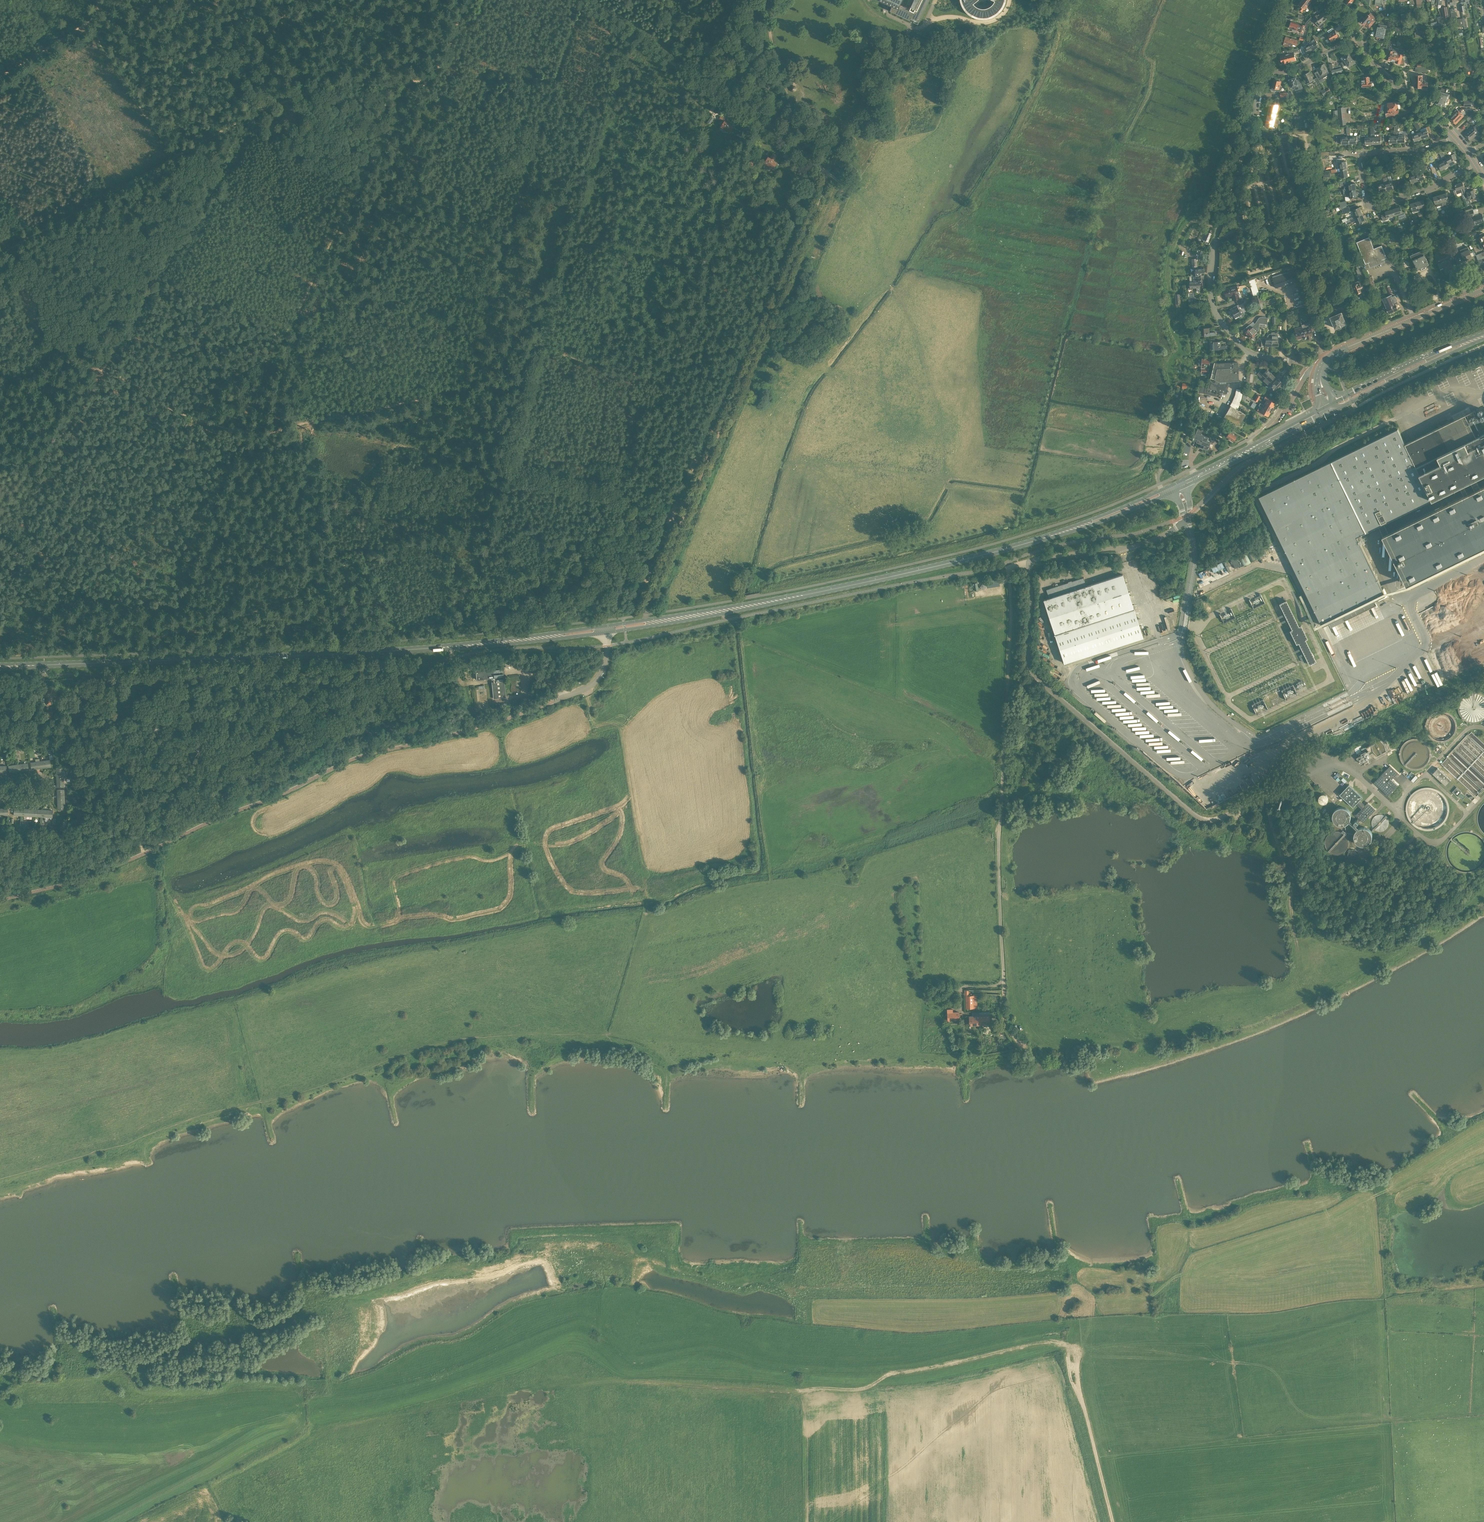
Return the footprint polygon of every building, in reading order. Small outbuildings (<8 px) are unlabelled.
[(892,1),(891,4),(893,4),(890,11),(910,20),(911,19),(913,20),(913,19),(919,21),(929,0),(889,0),(892,1)] [(992,17),(996,15),(1000,12),(1003,8),(1005,4),(1007,0),(960,0),(961,5),(963,9),(966,12),(970,15),(974,17),(978,19),(983,19),(988,19),(992,17)] [(1302,11),(1304,8),(1305,9),(1308,6),(1309,6),(1311,3),(1310,3),(1312,0),(1300,0),(1300,2),(1299,4),(1302,6),(1300,9),(1302,11)] [(1453,0),(1448,0),(1448,2),(1451,1),(1451,5),(1452,5),(1453,8),(1450,9),(1451,17),(1456,16),(1454,5),(1453,0)] [(1326,19),(1328,17),(1324,11),(1320,14),(1313,19),(1318,25),(1327,19),(1326,19)] [(1361,21),(1365,24),(1369,27),(1375,21),(1373,19),(1375,17),(1370,13),(1369,15),(1368,14),(1364,18),(1362,16),(1360,19),(1362,21),(1361,21)] [(1415,32),(1415,35),(1419,34),(1418,32),(1420,31),(1418,19),(1413,20),(1414,26),(1412,27),(1413,32),(1415,32)] [(1310,25),(1308,24),(1306,22),(1305,25),(1301,24),(1292,21),(1290,28),(1297,30),(1299,31),(1303,33),(1305,27),(1309,28),(1310,25)] [(1376,38),(1384,40),(1384,37),(1386,28),(1383,28),(1383,27),(1381,26),(1380,27),(1378,27),(1378,29),(1376,28),(1375,31),(1377,31),(1376,36),(1377,36),(1376,38)] [(1326,36),(1327,39),(1328,39),(1329,42),(1332,41),(1332,40),(1333,41),(1335,40),(1335,39),(1339,36),(1338,36),(1339,35),(1338,33),(1337,33),(1335,30),(1328,35),(1326,36)] [(1308,42),(1310,45),(1313,50),(1320,46),(1316,41),(1320,39),(1317,34),(1313,36),(1315,38),(1308,42)] [(1284,45),(1288,46),(1288,44),(1292,46),(1293,43),(1296,45),(1298,40),(1286,37),(1284,45)] [(1391,59),(1393,60),(1397,48),(1391,46),(1392,42),(1389,41),(1386,48),(1389,49),(1386,59),(1387,59),(1387,60),(1389,61),(1389,60),(1391,60),(1391,59)] [(1313,50),(1310,45),(1304,48),(1307,54),(1313,50)] [(1397,48),(1393,60),(1396,61),(1396,62),(1400,63),(1403,64),(1404,60),(1402,60),(1404,53),(1400,51),(1399,53),(1398,52),(1399,49),(1397,48)] [(1288,53),(1289,57),(1288,57),(1288,58),(1287,58),(1288,62),(1289,62),(1290,62),(1292,62),(1292,61),(1296,60),(1294,52),(1291,53),(1290,50),(1287,51),(1288,53)] [(1340,62),(1341,64),(1352,57),(1351,55),(1351,54),(1350,53),(1349,53),(1349,52),(1342,56),(1344,60),(1342,61),(1340,62)] [(1289,57),(1288,53),(1280,56),(1281,60),(1279,61),(1280,64),(1282,63),(1282,64),(1288,62),(1287,58),(1288,58),(1288,57),(1289,57)] [(1352,57),(1341,64),(1343,67),(1347,64),(1349,67),(1356,63),(1355,62),(1356,61),(1355,60),(1354,60),(1352,57)] [(1317,68),(1322,77),(1329,73),(1324,64),(1323,64),(1322,64),(1321,65),(1319,66),(1318,67),(1317,67),(1317,68)] [(1303,75),(1305,79),(1305,80),(1306,82),(1307,82),(1307,83),(1308,85),(1314,82),(1313,80),(1310,72),(1306,73),(1304,74),(1304,75),(1303,75)] [(1428,82),(1422,82),(1423,75),(1415,75),(1414,87),(1422,87),(1422,90),(1427,90),(1427,87),(1428,87),(1428,82)] [(1362,80),(1363,87),(1371,86),(1374,85),(1374,81),(1371,81),(1370,81),(1369,77),(1362,77),(1362,80)] [(1290,79),(1289,80),(1291,87),(1294,87),(1295,89),(1299,88),(1296,78),(1293,79),(1293,78),(1292,78),(1290,79)] [(1280,86),(1281,81),(1278,80),(1275,79),(1275,80),(1274,80),(1273,84),(1272,84),(1272,86),(1273,86),(1272,87),(1272,90),(1280,92),(1281,87),(1280,86)] [(1447,89),(1442,88),(1440,91),(1437,103),(1446,106),(1450,94),(1449,94),(1451,89),(1447,88),(1447,89)] [(1388,103),(1385,104),(1386,117),(1395,116),(1394,114),(1397,113),(1398,112),(1399,112),(1398,108),(1401,108),(1401,105),(1400,105),(1399,102),(1397,102),(1396,101),(1396,100),(1394,100),(1394,101),(1393,102),(1388,103)] [(1269,109),(1268,114),(1276,116),(1276,113),(1277,114),(1279,107),(1278,106),(1278,105),(1270,103),(1270,105),(1269,105),(1268,109),(1269,109)] [(1449,118),(1452,121),(1458,114),(1460,112),(1464,110),(1462,108),(1459,111),(1457,109),(1449,118)] [(1458,114),(1452,121),(1456,124),(1464,116),(1467,113),(1469,112),(1467,110),(1466,111),(1464,110),(1460,112),(1458,114)] [(1276,116),(1268,114),(1267,120),(1266,120),(1265,124),(1266,124),(1265,126),(1272,127),(1271,130),(1272,130),(1276,129),(1278,120),(1275,119),(1276,116)] [(734,126),(725,121),(726,120),(721,115),(718,119),(723,123),(721,126),(730,132),(734,126)] [(1464,133),(1467,137),(1476,129),(1478,127),(1476,125),(1474,127),(1473,125),(1464,133)] [(1419,126),(1416,127),(1417,129),(1416,130),(1417,133),(1412,135),(1411,132),(1408,133),(1410,139),(1413,138),(1414,141),(1421,139),(1419,132),(1418,130),(1420,129),(1419,126)] [(1421,131),(1420,129),(1418,130),(1419,132),(1421,139),(1429,136),(1428,133),(1431,132),(1429,126),(1426,127),(1427,129),(1421,131)] [(1476,129),(1467,137),(1470,141),(1479,133),(1476,129)] [(1350,130),(1347,130),(1347,137),(1341,137),(1341,136),(1337,136),(1337,142),(1341,141),(1341,144),(1349,144),(1349,141),(1349,133),(1350,133),(1350,130)] [(1398,130),(1395,130),(1395,135),(1389,136),(1389,143),(1397,143),(1397,133),(1398,133),(1398,132),(1398,130)] [(1374,131),(1371,131),(1371,137),(1365,137),(1365,135),(1361,136),(1361,142),(1365,141),(1365,144),(1373,144),(1373,134),(1374,134),(1374,131)] [(1399,132),(1398,132),(1398,133),(1397,133),(1397,143),(1405,142),(1405,139),(1408,139),(1407,133),(1405,133),(1405,135),(1400,135),(1399,132)] [(1350,136),(1350,133),(1349,133),(1349,141),(1349,144),(1357,143),(1357,140),(1360,140),(1360,135),(1357,136),(1350,136)] [(1383,133),(1373,134),(1373,144),(1381,144),(1381,141),(1384,141),(1383,133)] [(773,153),(770,158),(768,157),(765,162),(773,168),(776,162),(773,160),(777,155),(773,153)] [(1442,154),(1440,155),(1443,161),(1438,163),(1437,162),(1434,164),(1437,169),(1440,168),(1441,170),(1448,166),(1444,157),(1445,156),(1444,154),(1442,155),(1442,154)] [(1446,159),(1445,156),(1444,157),(1448,166),(1455,163),(1454,160),(1457,159),(1454,154),(1451,155),(1452,156),(1446,159)] [(1340,168),(1337,168),(1337,170),(1347,168),(1346,161),(1339,162),(1340,168)] [(1419,167),(1414,169),(1416,177),(1418,180),(1425,178),(1423,171),(1420,172),(1419,167)] [(1334,170),(1334,172),(1340,171),(1341,178),(1348,177),(1347,168),(1337,170),(1337,168),(1334,169),(1335,170),(1334,170)] [(1416,177),(1414,169),(1410,170),(1412,175),(1409,176),(1411,182),(1418,180),(1416,177)] [(1383,178),(1387,188),(1387,190),(1394,188),(1393,187),(1395,187),(1394,183),(1392,184),(1392,181),(1389,182),(1388,177),(1386,177),(1386,175),(1383,176),(1383,178)] [(1387,188),(1383,178),(1381,179),(1382,184),(1378,185),(1380,192),(1387,190),(1387,188)] [(1345,191),(1349,191),(1356,190),(1355,183),(1349,184),(1348,181),(1340,182),(1341,186),(1344,185),(1345,189),(1341,189),(1341,192),(1345,191)] [(1462,192),(1463,194),(1467,192),(1466,190),(1463,182),(1455,185),(1456,190),(1455,190),(1452,191),(1451,191),(1454,197),(1457,196),(1457,194),(1462,192)] [(1467,192),(1463,194),(1464,198),(1465,198),(1466,200),(1468,207),(1471,205),(1469,199),(1471,198),(1471,199),(1476,197),(1473,189),(1469,191),(1468,189),(1466,190),(1467,192)] [(1356,190),(1349,191),(1350,198),(1357,197),(1356,190)] [(1440,195),(1443,205),(1444,209),(1448,207),(1446,204),(1445,201),(1449,199),(1447,193),(1440,195)] [(1436,203),(1437,206),(1441,205),(1441,206),(1443,205),(1440,195),(1433,197),(1435,204),(1436,203)] [(1424,200),(1417,202),(1419,208),(1422,208),(1422,210),(1426,209),(1424,200)] [(1419,208),(1417,202),(1410,204),(1412,211),(1413,213),(1420,211),(1419,208)] [(1356,215),(1353,216),(1354,218),(1363,214),(1360,207),(1357,208),(1356,205),(1350,207),(1349,206),(1347,207),(1346,205),(1341,207),(1339,207),(1340,209),(1341,210),(1341,209),(1344,214),(1353,210),(1356,215)] [(1401,207),(1393,209),(1394,213),(1395,215),(1399,214),(1401,218),(1407,216),(1405,212),(1402,212),(1401,207)] [(1394,213),(1393,209),(1385,211),(1386,213),(1381,215),(1383,219),(1387,218),(1387,217),(1395,215),(1394,213)] [(1475,215),(1473,210),(1466,212),(1462,213),(1464,219),(1468,218),(1475,215)] [(1351,221),(1349,222),(1348,220),(1346,221),(1348,224),(1358,220),(1359,224),(1366,221),(1363,214),(1354,218),(1353,216),(1351,217),(1351,219),(1350,219),(1351,221)] [(1472,221),(1473,224),(1476,223),(1477,223),(1477,224),(1479,223),(1479,222),(1483,221),(1483,220),(1483,217),(1482,214),(1475,216),(1474,217),(1471,218),(1472,221)] [(1211,233),(1204,230),(1201,239),(1208,241),(1211,233)] [(1415,231),(1410,233),(1415,244),(1419,242),(1415,231)] [(1369,262),(1371,266),(1383,261),(1383,259),(1387,258),(1382,245),(1374,248),(1369,237),(1357,242),(1366,264),(1369,262)] [(1460,250),(1461,252),(1465,260),(1472,257),(1469,249),(1468,247),(1460,250)] [(1452,250),(1453,253),(1455,258),(1460,256),(1457,248),(1452,250)] [(1453,253),(1452,250),(1451,249),(1446,251),(1450,260),(1455,258),(1453,253)] [(1417,269),(1418,269),(1421,268),(1422,270),(1426,268),(1425,266),(1428,264),(1429,264),(1424,254),(1422,250),(1411,255),(1413,258),(1412,259),(1417,269)] [(1191,272),(1191,276),(1194,276),(1203,275),(1204,275),(1203,269),(1197,269),(1197,267),(1197,258),(1192,259),(1190,259),(1190,264),(1192,264),(1192,268),(1194,268),(1194,269),(1191,272)] [(1451,262),(1450,263),(1449,259),(1438,264),(1442,275),(1454,270),(1451,262)] [(1358,284),(1354,285),(1357,293),(1361,291),(1361,290),(1364,289),(1361,281),(1367,278),(1361,264),(1356,266),(1357,269),(1356,270),(1358,274),(1356,275),(1358,281),(1357,281),(1358,284)] [(1302,267),(1306,278),(1312,276),(1311,271),(1310,272),(1308,266),(1302,267)] [(1272,278),(1275,288),(1289,283),(1290,285),(1294,284),(1293,282),(1302,279),(1299,269),(1272,278)] [(1249,283),(1253,294),(1258,293),(1254,278),(1248,279),(1249,283)] [(1239,298),(1242,297),(1241,292),(1238,293),(1237,289),(1239,288),(1238,285),(1224,289),(1226,297),(1232,295),(1233,300),(1239,298)] [(1258,293),(1253,294),(1253,297),(1254,297),(1256,305),(1261,303),(1258,293)] [(1393,305),(1389,296),(1386,297),(1385,295),(1384,294),(1382,296),(1383,298),(1386,307),(1389,313),(1394,311),(1391,305),(1393,305)] [(1392,294),(1389,296),(1393,305),(1391,305),(1394,311),(1398,309),(1396,303),(1398,303),(1395,295),(1393,296),(1392,294)] [(1237,305),(1230,309),(1234,317),(1238,315),(1240,318),(1242,316),(1243,316),(1243,315),(1244,314),(1244,313),(1242,310),(1241,309),(1240,309),(1239,310),(1237,305)] [(1314,322),(1310,322),(1306,324),(1308,329),(1303,330),(1304,335),(1305,335),(1306,337),(1306,339),(1311,337),(1311,335),(1312,335),(1310,329),(1315,327),(1318,327),(1317,326),(1318,325),(1319,324),(1313,305),(1309,306),(1310,310),(1312,317),(1314,322)] [(1331,317),(1336,328),(1347,323),(1342,312),(1337,314),(1337,313),(1334,314),(1335,315),(1331,317)] [(1259,331),(1267,324),(1268,318),(1260,317),(1260,319),(1249,328),(1247,327),(1243,330),(1245,332),(1250,338),(1251,337),(1252,339),(1255,336),(1254,334),(1259,331)] [(1202,330),(1202,336),(1216,335),(1216,332),(1209,332),(1209,327),(1204,328),(1204,325),(1198,325),(1198,330),(1202,330)] [(1304,335),(1303,330),(1302,327),(1294,329),(1295,332),(1296,339),(1303,337),(1304,338),(1305,338),(1306,337),(1305,335),(1304,335)] [(1278,338),(1278,332),(1272,332),(1272,338),(1272,346),(1278,346),(1278,342),(1282,342),(1282,339),(1278,339),(1278,338)] [(1209,343),(1213,343),(1213,349),(1227,348),(1227,345),(1220,345),(1220,341),(1215,341),(1215,338),(1209,338),(1209,343)] [(1205,359),(1205,358),(1204,358),(1204,359),(1202,358),(1201,368),(1201,373),(1201,375),(1206,376),(1206,373),(1208,373),(1208,369),(1209,369),(1210,359),(1205,359)] [(1205,387),(1198,386),(1197,392),(1204,393),(1216,396),(1217,391),(1220,392),(1225,394),(1230,381),(1239,380),(1238,362),(1218,363),(1214,362),(1211,374),(1209,374),(1208,377),(1210,377),(1207,388),(1205,387)] [(1265,381),(1268,384),(1274,377),(1274,376),(1267,369),(1265,371),(1262,369),(1259,371),(1262,374),(1266,377),(1263,380),(1265,381)] [(1274,377),(1268,384),(1267,385),(1269,387),(1272,389),(1273,388),(1275,391),(1275,390),(1277,391),(1279,389),(1277,388),(1283,382),(1278,378),(1277,379),(1274,377)] [(1224,417),(1238,426),(1245,414),(1239,411),(1241,408),(1238,406),(1239,405),(1241,399),(1243,390),(1236,389),(1235,395),(1232,402),(1230,405),(1224,417)] [(1266,400),(1265,402),(1273,407),(1275,403),(1272,402),(1273,400),(1265,396),(1264,399),(1266,400)] [(1259,405),(1260,406),(1270,412),(1273,407),(1265,402),(1263,405),(1260,403),(1259,405)] [(1196,409),(1209,415),(1213,417),(1216,412),(1212,410),(1199,403),(1196,409)] [(1270,412),(1260,406),(1257,411),(1264,415),(1265,414),(1268,415),(1270,412)] [(1483,474),(1483,430),(1480,432),(1474,420),(1480,417),(1476,409),(1405,444),(1398,429),(1327,463),(1260,496),(1323,626),(1386,595),(1357,536),(1483,474)] [(1196,442),(1201,444),(1204,435),(1200,433),(1201,430),(1197,429),(1193,437),(1197,439),(1196,442)] [(1226,437),(1228,439),(1229,439),(1233,441),(1234,439),(1235,439),(1237,437),(1236,436),(1230,431),(1229,431),(1227,430),(1226,431),(1223,429),(1219,435),(1224,438),(1225,436),(1226,437)] [(1204,435),(1201,444),(1204,445),(1203,448),(1207,450),(1211,442),(1207,440),(1208,437),(1204,435)] [(1434,571),(1483,547),(1483,486),(1383,535),(1407,584),(1429,574),(1431,577),(1436,575),(1434,571)] [(1274,544),(1264,548),(1267,553),(1276,550),(1274,544)] [(1252,549),(1245,552),(1250,564),(1257,560),(1252,549)] [(1244,552),(1238,555),(1243,567),(1250,564),(1244,552)] [(1236,558),(1230,561),(1234,570),(1240,567),(1236,558)] [(1044,600),(1055,634),(1134,608),(1122,574),(1086,586),(1084,577),(1046,589),(1049,598),(1044,600)] [(1301,625),(1299,626),(1286,600),(1279,604),(1284,615),(1287,620),(1292,629),(1289,630),(1296,644),(1298,643),(1301,649),(1304,655),(1309,664),(1316,661),(1313,656),(1305,639),(1307,638),(1301,625)] [(503,666),(475,669),(476,679),(491,678),(493,698),(506,697),(503,666)] [(51,704),(50,696),(57,696),(57,687),(54,688),(54,687),(46,687),(46,686),(46,696),(47,696),(47,704),(51,704)] [(479,689),(476,689),(478,710),(489,709),(486,688),(484,689),(479,689)] [(1355,756),(1359,763),(1369,757),(1365,750),(1355,756)] [(1375,782),(1388,795),(1397,785),(1391,779),(1397,772),(1391,766),(1375,782)] [(1432,773),(1446,786),(1451,780),(1438,768),(1432,773)] [(1363,822),(1375,809),(1368,802),(1365,806),(1359,800),(1362,797),(1349,784),(1340,794),(1353,807),(1356,803),(1362,809),(1356,815),(1359,818),(1356,820),(1354,822),(1355,822),(1354,823),(1356,825),(1356,824),(1357,824),(1359,822),(1358,822),(1360,820),(1363,822)] [(1461,792),(1456,787),(1453,791),(1458,795),(1460,797),(1463,800),(1466,796),(1461,792)] [(1328,800),(1328,798),(1327,797),(1326,796),(1325,795),(1323,795),(1322,795),(1320,796),(1319,797),(1319,798),(1318,800),(1319,802),(1320,803),(1321,804),(1322,805),(1324,805),(1326,804),(1327,803),(1328,802),(1328,800)] [(1350,816),(1349,813),(1348,811),(1345,809),(1342,808),(1340,809),(1337,810),(1335,811),(1333,814),(1333,817),(1333,819),(1334,822),(1336,824),(1339,825),(1342,826),(1345,825),(1347,824),(1349,822),(1350,819),(1350,816)] [(1389,820),(1387,818),(1385,816),(1383,814),(1380,814),(1377,815),(1374,816),(1373,819),(1372,821),(1372,824),(1372,827),(1374,829),(1376,831),(1379,832),(1382,831),(1385,830),(1387,829),(1389,826),(1389,823),(1389,820)] [(1371,835),(1370,833),(1368,830),(1365,829),(1363,829),(1360,829),(1358,830),(1356,832),(1355,835),(1354,837),(1355,840),(1356,843),(1358,845),(1361,846),(1364,846),(1367,845),(1369,843),(1371,841),(1371,838),(1371,835)] [(974,995),(968,995),(965,995),(966,1008),(974,1008),(974,995)] [(978,1016),(979,1024),(984,1024),(984,1026),(990,1026),(989,1015),(988,1011),(979,1012),(979,1016),(978,1016)] [(978,1016),(969,1016),(970,1025),(979,1024),(978,1016)]
